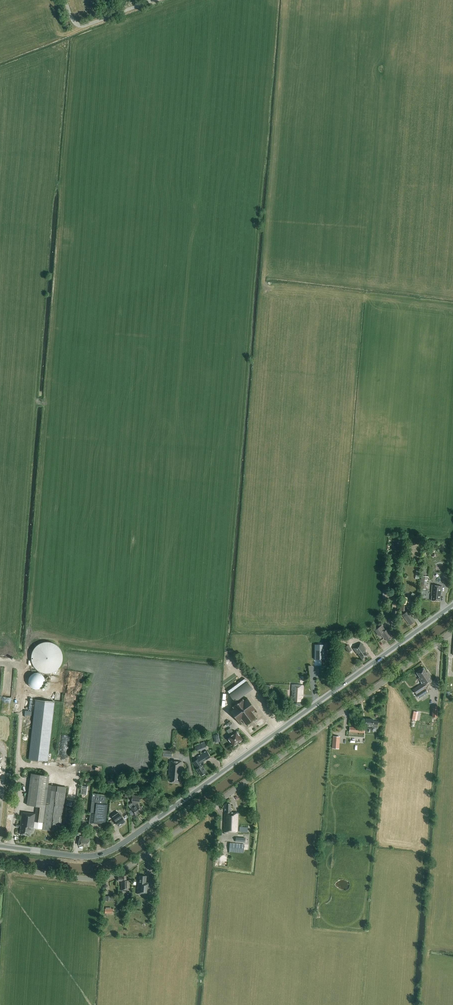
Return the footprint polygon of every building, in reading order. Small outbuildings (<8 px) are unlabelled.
[(36,37),(37,43),(58,38),(56,32),(36,37)] [(432,585),(431,596),(432,596),(431,600),(440,601),(441,593),(441,594),(442,586),(432,585)] [(409,611),(404,614),(402,615),(408,623),(409,622),(411,625),(415,621),(412,617),(413,616),(409,611)] [(382,625),(381,626),(375,631),(379,636),(381,634),(384,639),(385,638),(387,641),(393,637),(387,629),(386,630),(382,625)] [(39,640),(32,666),(59,673),(66,647),(39,640)] [(358,653),(362,659),(368,655),(365,650),(366,649),(361,643),(353,648),(357,654),(358,653)] [(314,645),(314,660),(324,660),(324,645),(314,645)] [(427,692),(425,689),(424,687),(433,681),(428,672),(426,673),(423,668),(417,673),(420,678),(418,678),(422,684),(413,689),(415,691),(419,698),(427,692)] [(35,681),(32,681),(32,688),(45,688),(45,677),(35,677),(35,681)] [(244,701),(243,699),(241,701),(238,697),(251,688),(245,679),(228,691),(230,695),(234,700),(232,701),(235,705),(233,707),(234,708),(230,711),(239,723),(243,721),(246,725),(256,718),(253,713),(257,711),(248,699),(244,701)] [(304,685),(292,685),(291,703),(292,703),(292,706),(301,706),(301,702),(302,702),(303,702),(303,686),(304,686),(304,685)] [(47,762),(54,702),(36,700),(29,760),(47,762)] [(373,721),(374,720),(366,719),(365,725),(373,726),(373,727),(377,728),(378,722),(373,721)] [(231,736),(228,738),(233,746),(242,739),(236,732),(234,734),(230,728),(227,730),(231,736)] [(195,747),(195,753),(207,748),(204,741),(201,743),(201,744),(195,747)] [(197,759),(195,761),(193,762),(197,769),(196,769),(198,773),(199,773),(201,776),(206,772),(204,769),(202,766),(203,765),(202,763),(211,757),(206,750),(197,757),(197,758),(197,759)] [(179,776),(181,776),(182,762),(170,761),(168,776),(170,777),(170,782),(178,783),(179,776)] [(42,829),(60,832),(66,787),(48,785),(49,776),(31,773),(27,805),(36,806),(36,814),(22,812),(20,826),(21,826),(20,834),(30,836),(31,830),(33,831),(34,822),(43,823),(42,829)] [(92,793),(90,815),(89,824),(94,822),(105,823),(107,804),(105,804),(106,795),(92,793)] [(132,801),(132,804),(131,802),(128,805),(131,808),(130,808),(135,816),(142,811),(138,804),(138,802),(140,802),(141,796),(132,795),(131,801),(132,801)] [(224,832),(238,833),(239,813),(231,812),(232,809),(230,809),(230,804),(226,804),(226,805),(225,805),(224,832)] [(122,816),(121,816),(119,812),(112,817),(115,821),(118,826),(119,825),(120,826),(122,825),(121,824),(125,821),(122,816)] [(79,845),(89,846),(90,837),(80,836),(79,845)] [(229,852),(243,853),(244,844),(230,843),(229,852)] [(129,891),(129,880),(126,881),(126,876),(122,876),(122,877),(118,877),(118,881),(121,881),(121,891),(129,891)] [(149,898),(149,895),(150,883),(146,882),(146,876),(139,876),(139,882),(138,882),(137,894),(144,894),(144,898),(149,898)]
